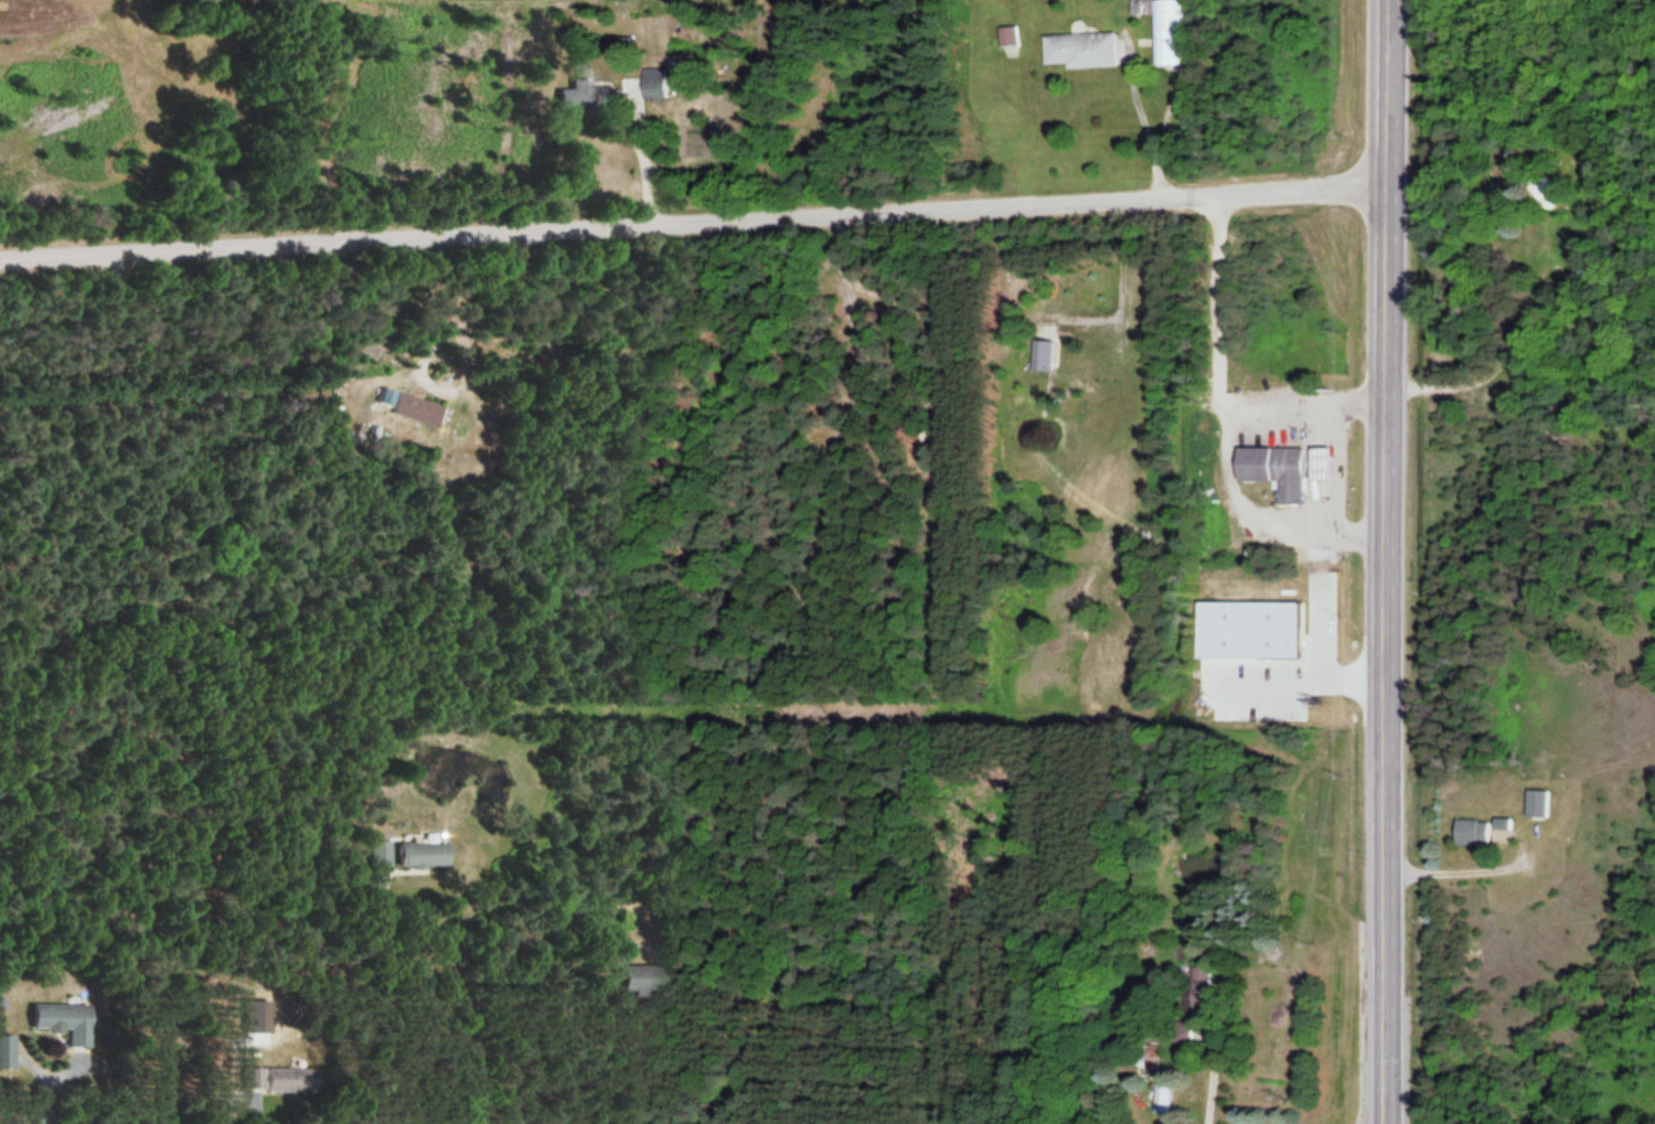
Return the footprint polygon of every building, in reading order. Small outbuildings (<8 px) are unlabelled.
[(1182,0),(1131,0),(1131,16),(1154,15),(1154,66),(1182,66),(1182,0)] [(1016,27),(998,29),(1000,48),(1017,46),(1016,27)] [(1115,68),(1114,34),(1043,35),(1044,66),(1064,66),(1064,69),(1115,68)] [(590,89),(559,89),(559,110),(590,110),(590,89)] [(437,407),(396,392),(388,414),(430,428),(437,407)] [(1305,503),(1305,446),(1239,446),(1239,479),(1281,479),(1281,503),(1305,503)] [(1312,479),(1332,479),(1332,447),(1312,447),(1312,479)] [(1511,821),(1494,820),(1493,832),(1510,833),(1511,821)] [(1455,845),(1489,845),(1489,821),(1455,821),(1455,845)] [(391,842),(371,842),(371,871),(391,871),(391,842)] [(446,842),(397,842),(397,867),(446,867),(446,842)] [(656,994),(656,965),(623,965),(623,994),(656,994)] [(89,1006),(29,1004),(28,1031),(64,1032),(64,1048),(88,1049),(89,1006)] [(12,1069),(12,1036),(0,1036),(0,1069),(12,1069)] [(1163,1070),(1164,1045),(1141,1045),(1141,1069),(1163,1070)] [(314,1093),(314,1069),(242,1069),(242,1092),(314,1093)] [(1170,1084),(1156,1084),(1156,1115),(1170,1115),(1170,1084)]
